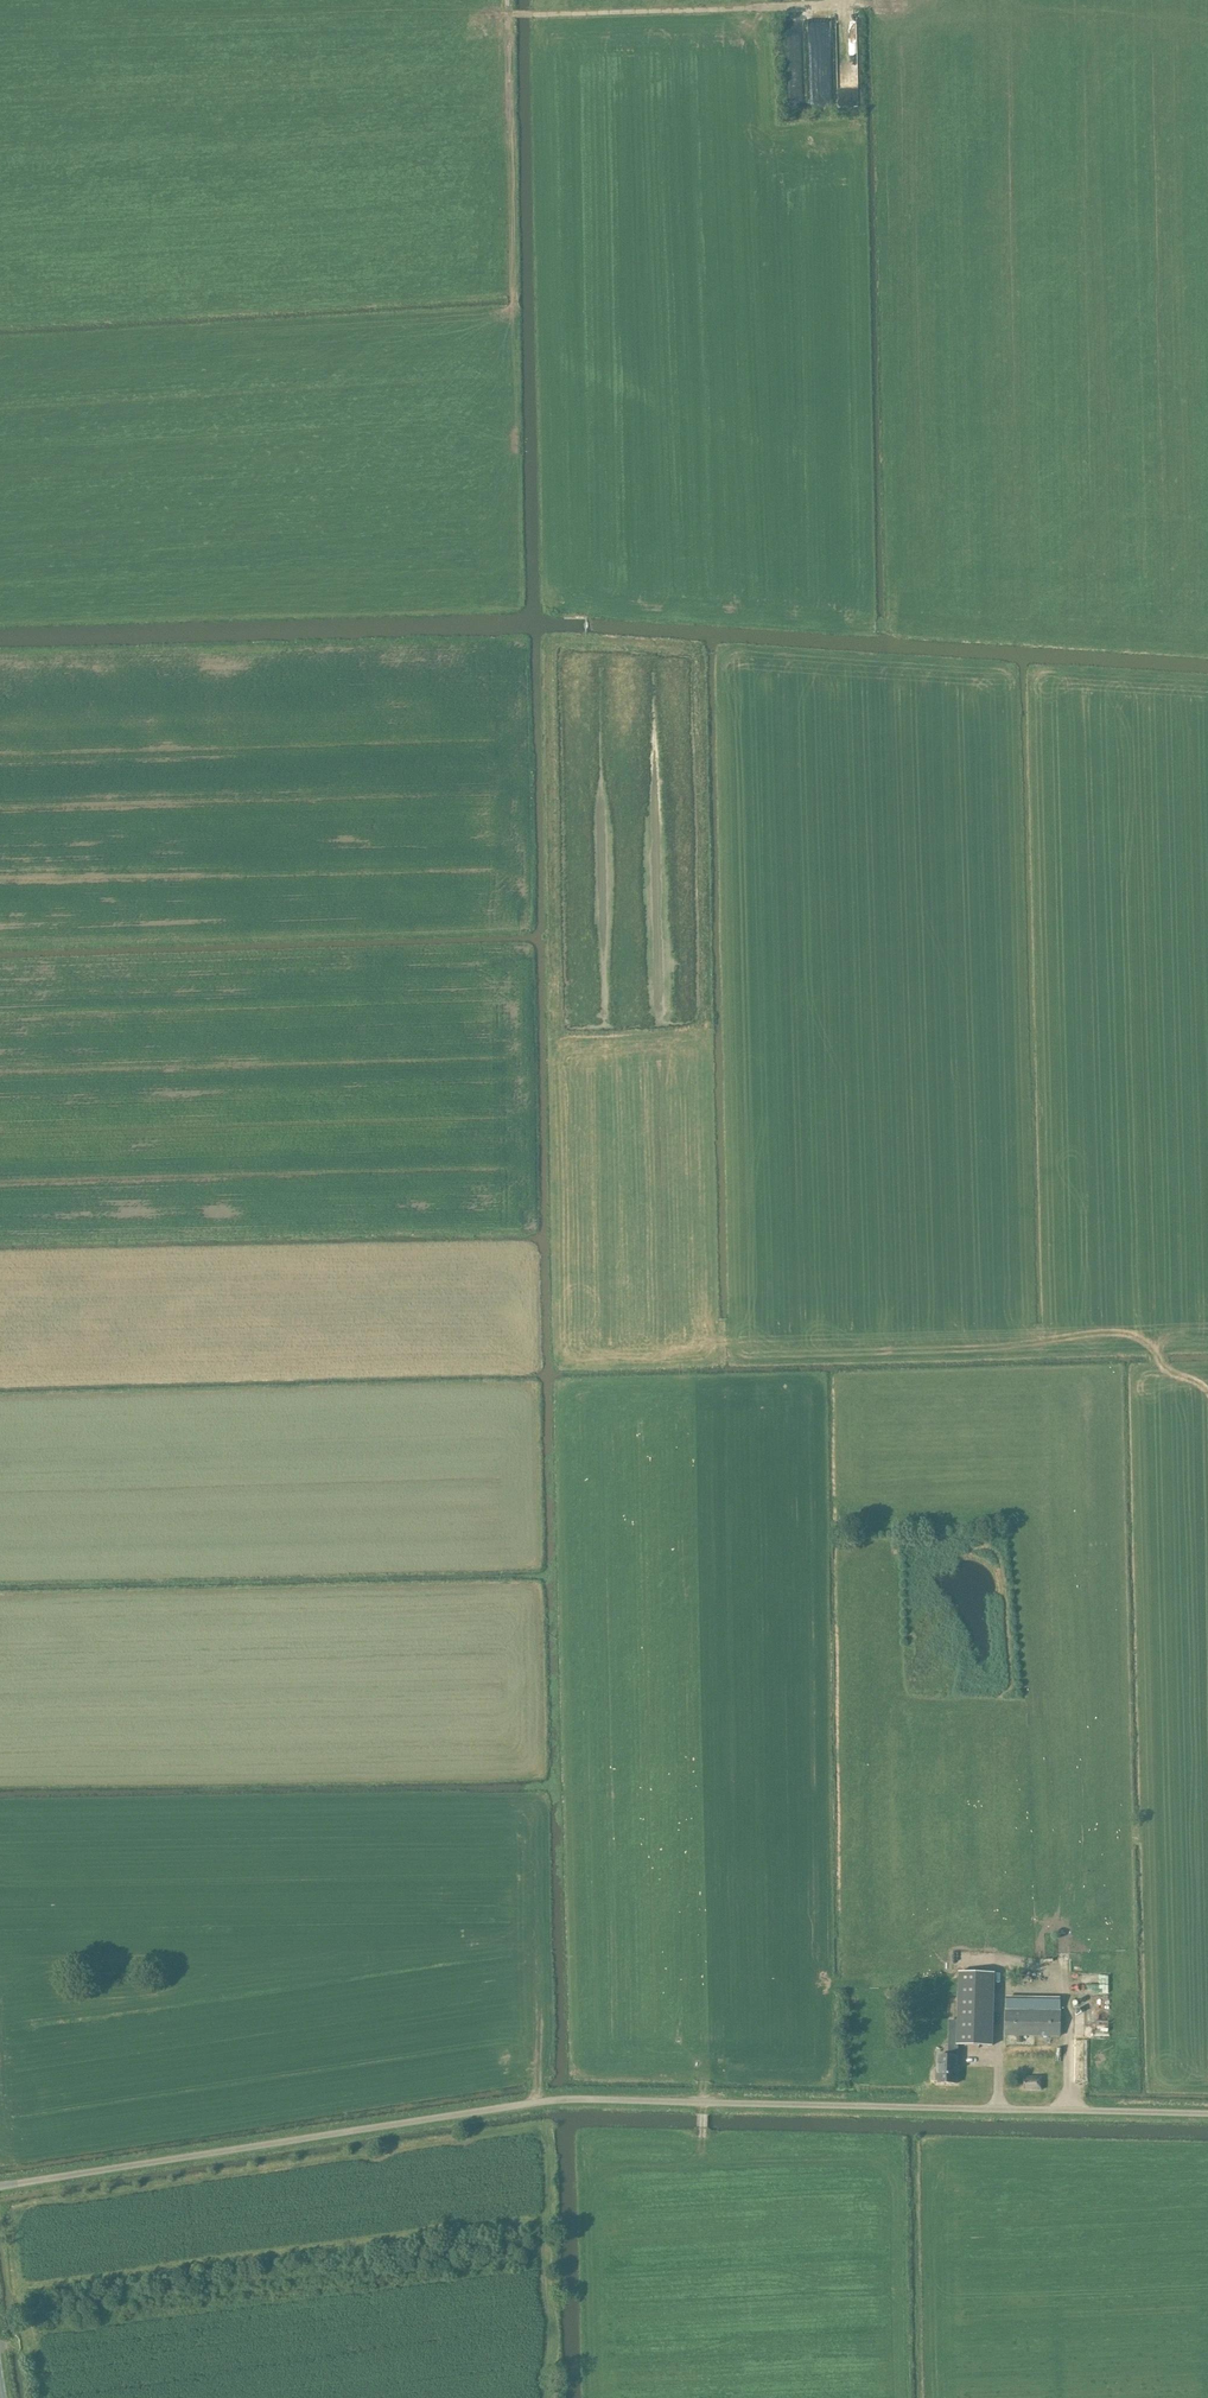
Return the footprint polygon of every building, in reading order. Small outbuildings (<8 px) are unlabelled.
[(835,35),(835,53),(857,53),(856,35),(835,35)] [(959,1972),(959,1985),(957,2044),(993,2045),(995,1973),(959,1972)] [(1005,2009),(1005,2036),(1061,2037),(1061,2010),(1005,2009)] [(938,2080),(938,2083),(957,2083),(958,2056),(939,2055),(938,2071),(936,2071),(936,2080),(938,2080)] [(1024,2076),(1024,2090),(1041,2090),(1041,2076),(1024,2076)]
